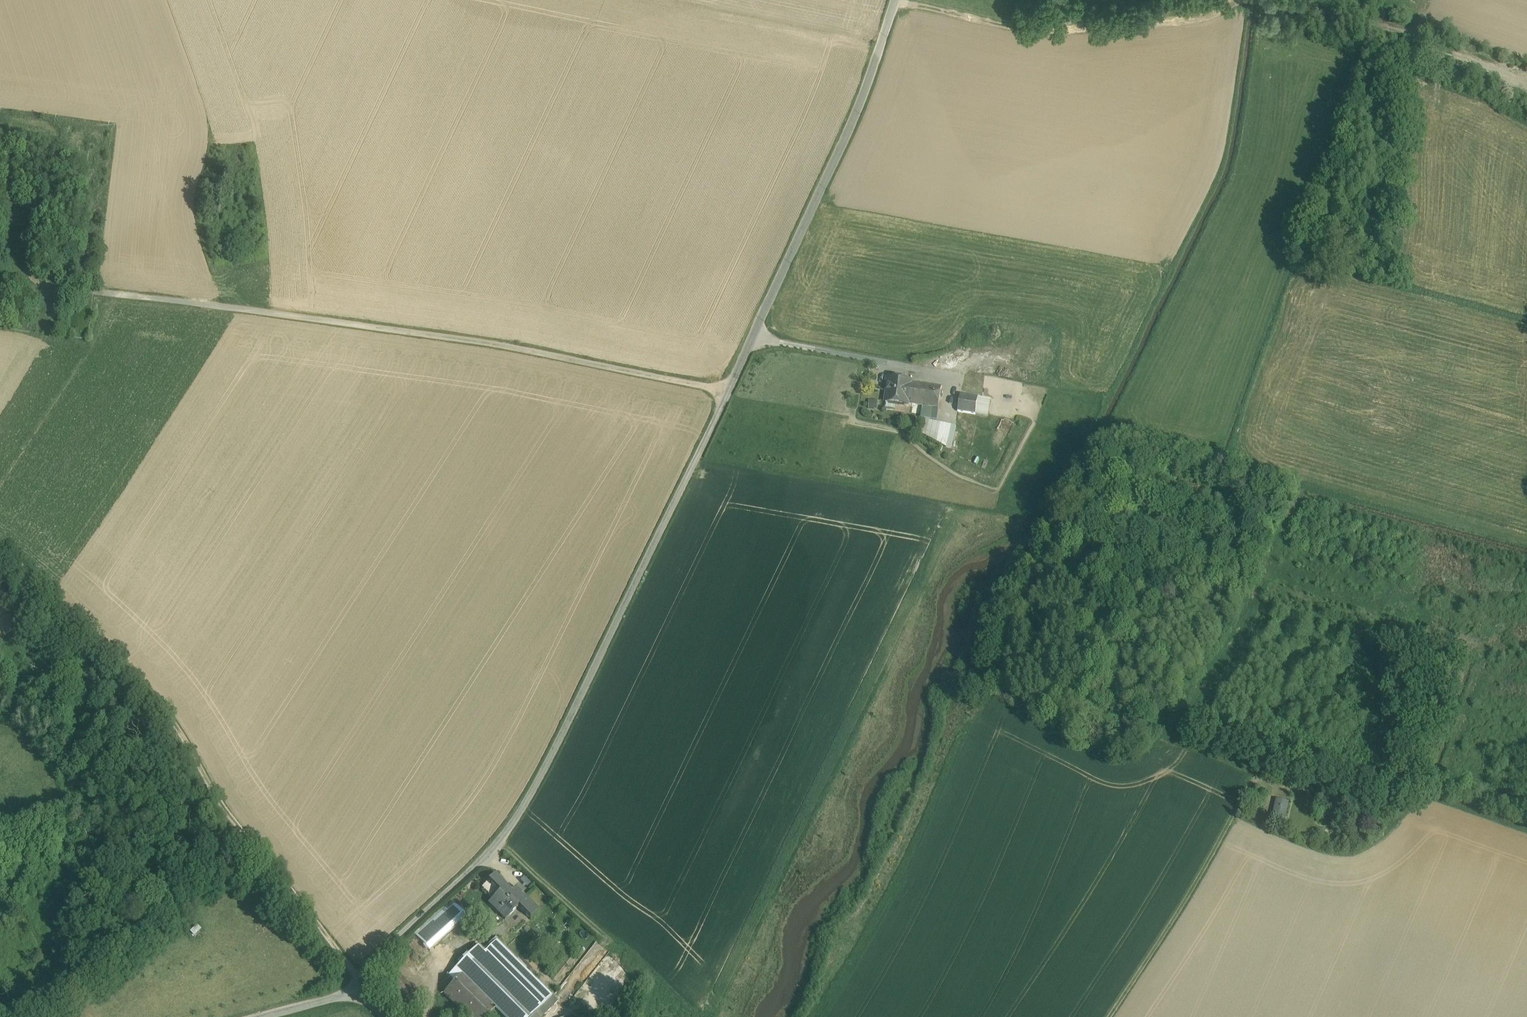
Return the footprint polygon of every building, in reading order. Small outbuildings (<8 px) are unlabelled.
[(35,238),(48,240),(49,234),(36,232),(35,238)] [(89,267),(77,265),(75,281),(88,283),(89,267)] [(83,316),(84,309),(69,307),(67,314),(83,316)] [(920,406),(923,385),(911,383),(911,382),(889,379),(885,402),(908,405),(908,404),(912,405),(920,406)] [(942,387),(923,385),(920,406),(933,408),(938,409),(942,387)] [(978,398),(960,395),(958,412),(976,415),(978,398)] [(991,400),(978,398),(976,415),(988,416),(991,400)] [(920,406),(912,405),(911,413),(922,415),(923,406),(920,406)] [(933,408),(923,406),(922,415),(921,419),(931,420),(933,408)] [(1010,431),(1013,422),(1003,418),(1000,428),(1010,431)] [(955,428),(924,422),(922,435),(951,447),(955,428)] [(1289,803),(1277,800),(1273,819),(1285,822),(1289,803)] [(515,895),(495,875),(482,889),(493,900),(489,904),(505,921),(518,907),(530,919),(539,911),(519,891),(515,895)] [(468,916),(455,904),(448,910),(459,921),(461,923),(468,916)] [(446,908),(416,935),(429,949),(459,921),(448,910),(446,908)] [(552,997),(497,940),(484,953),(540,1009),(552,997)] [(456,981),(444,993),(468,1016),(488,1016),(498,1008),(507,1016),(532,1016),(540,1009),(484,953),(478,946),(467,957),(449,974),(456,981)] [(532,1016),(543,1016),(558,1002),(552,997),(540,1009),(532,1016)]
